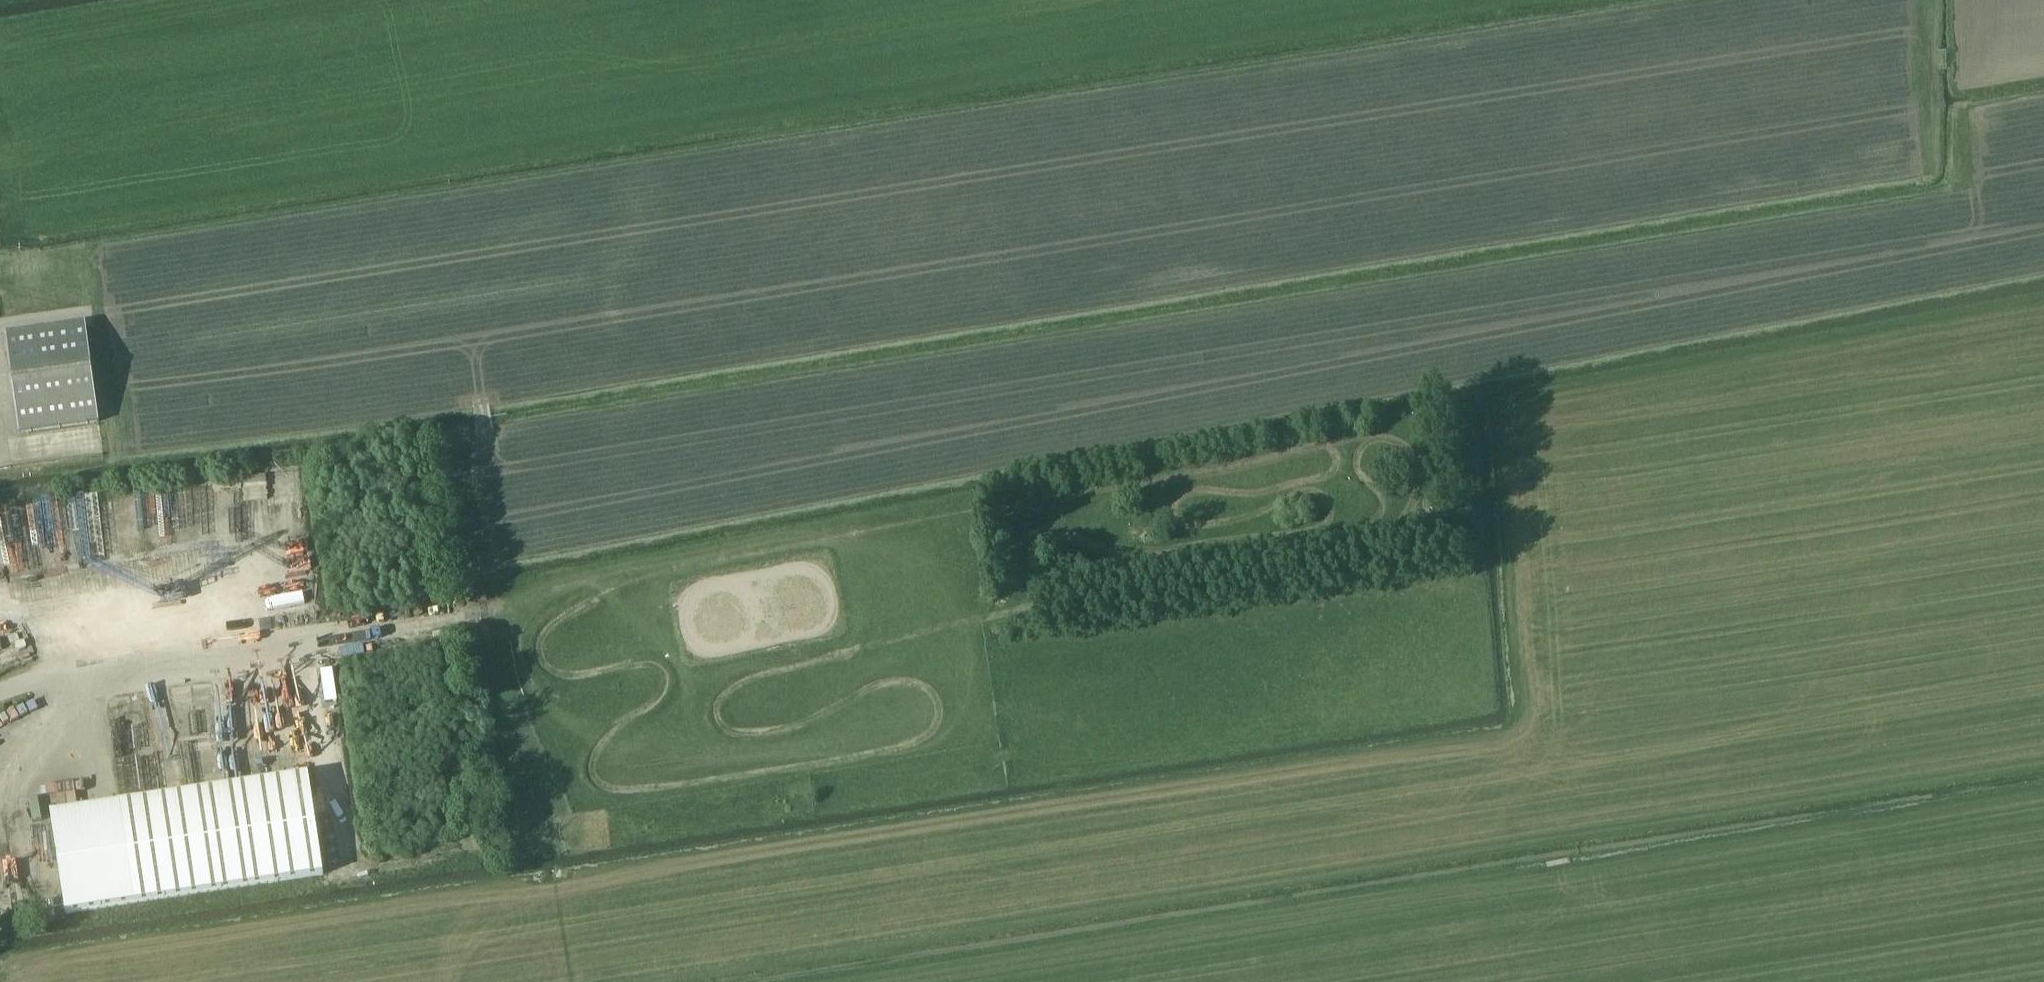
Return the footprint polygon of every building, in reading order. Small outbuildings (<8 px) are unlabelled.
[(99,422),(85,322),(6,333),(19,433),(99,422)] [(309,777),(52,814),(66,913),(324,876),(309,777)]
